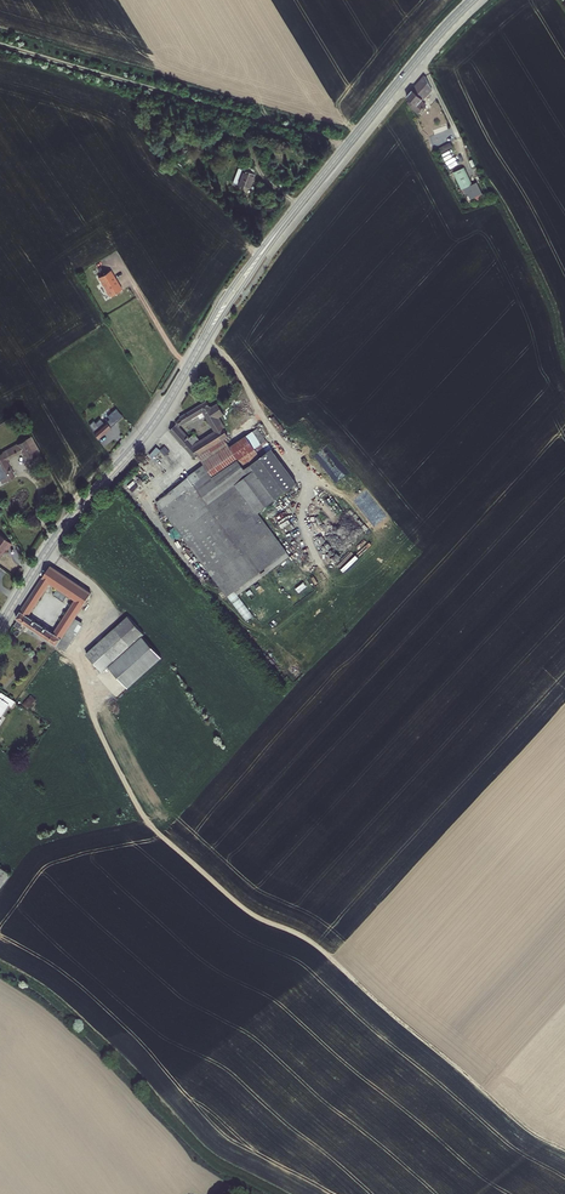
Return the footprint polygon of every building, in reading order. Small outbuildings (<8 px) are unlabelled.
[(424,100),(431,89),(425,75),(407,98),(412,102),(411,104),(413,109),(419,114),(428,103),(424,100)] [(447,125),(431,135),(442,154),(453,147),(449,141),(455,138),(447,125)] [(250,174),(252,170),(243,167),(241,171),(237,169),(232,184),(248,190),(253,175),(250,174)] [(473,185),(465,168),(453,173),(461,190),(464,189),(469,201),(482,195),(477,183),(473,185)] [(122,290),(111,270),(98,278),(109,297),(122,290)] [(206,401),(176,422),(169,431),(194,459),(231,436),(220,418),(224,416),(216,404),(209,407),(206,401)] [(123,418),(125,416),(118,410),(97,429),(103,434),(120,416),(123,418)] [(258,428),(230,447),(225,440),(199,457),(203,465),(156,503),(174,527),(181,537),(227,597),(228,597),(246,622),(253,616),(238,596),(290,557),(258,514),(297,484),(271,451),(267,453),(261,445),(266,441),(258,428)] [(17,477),(7,458),(18,452),(24,464),(35,458),(25,440),(0,453),(0,486),(17,477)] [(181,537),(174,527),(168,532),(169,533),(170,535),(170,536),(173,539),(175,537),(177,540),(181,537)] [(0,536),(0,558),(12,544),(0,536)] [(88,596),(48,569),(23,607),(30,612),(43,592),(45,594),(49,588),(46,587),(47,585),(56,591),(52,597),(61,603),(65,597),(74,603),(71,608),(77,612),(88,596)] [(303,583),(295,589),(299,593),(307,587),(303,583)] [(30,612),(23,607),(20,612),(27,616),(30,612)] [(75,618),(77,612),(71,608),(67,613),(75,618)] [(17,622),(24,626),(55,647),(73,621),(75,618),(67,613),(52,635),(26,618),(27,616),(20,612),(16,618),(18,620),(17,622)] [(87,655),(102,673),(108,667),(128,690),(162,660),(143,637),(145,635),(129,617),(87,655)] [(74,632),(75,634),(82,623),(75,618),(73,621),(76,623),(71,630),(74,632)] [(58,649),(71,630),(76,623),(73,621),(55,647),(58,649)] [(13,628),(20,632),(24,626),(17,622),(13,628)] [(58,649),(63,653),(75,634),(74,632),(71,630),(58,649)] [(15,701),(3,691),(0,695),(0,714),(8,704),(11,706),(15,701)]
